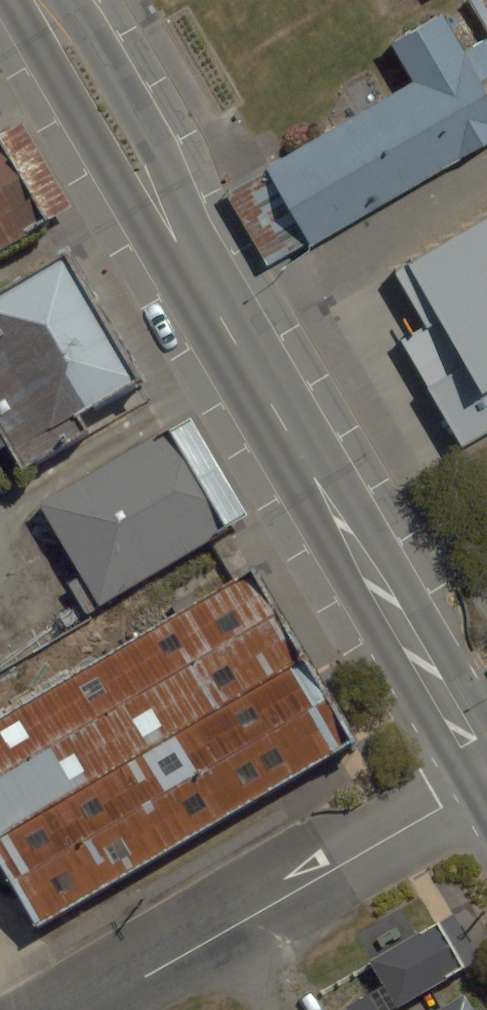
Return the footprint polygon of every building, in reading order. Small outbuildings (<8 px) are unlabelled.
[(196,216),(250,307),(486,167),(486,164),(465,127),(486,114),(486,9),(482,0),(477,0),(362,68),(384,105),(196,216)] [(425,13),(447,0),(417,0),(425,13)] [(0,216),(0,280),(28,264),(0,216)] [(335,298),(433,463),(486,432),(486,268),(449,291),(423,247),(335,298)] [(33,287),(0,306),(0,489),(113,422),(33,287)] [(137,463),(0,543),(0,560),(56,654),(200,570),(137,463)] [(227,610),(0,744),(0,929),(15,954),(323,773),(227,610)] [(437,924),(368,961),(395,1009),(463,973),(437,924)] [(467,995),(439,1009),(476,1009),(467,995)]
